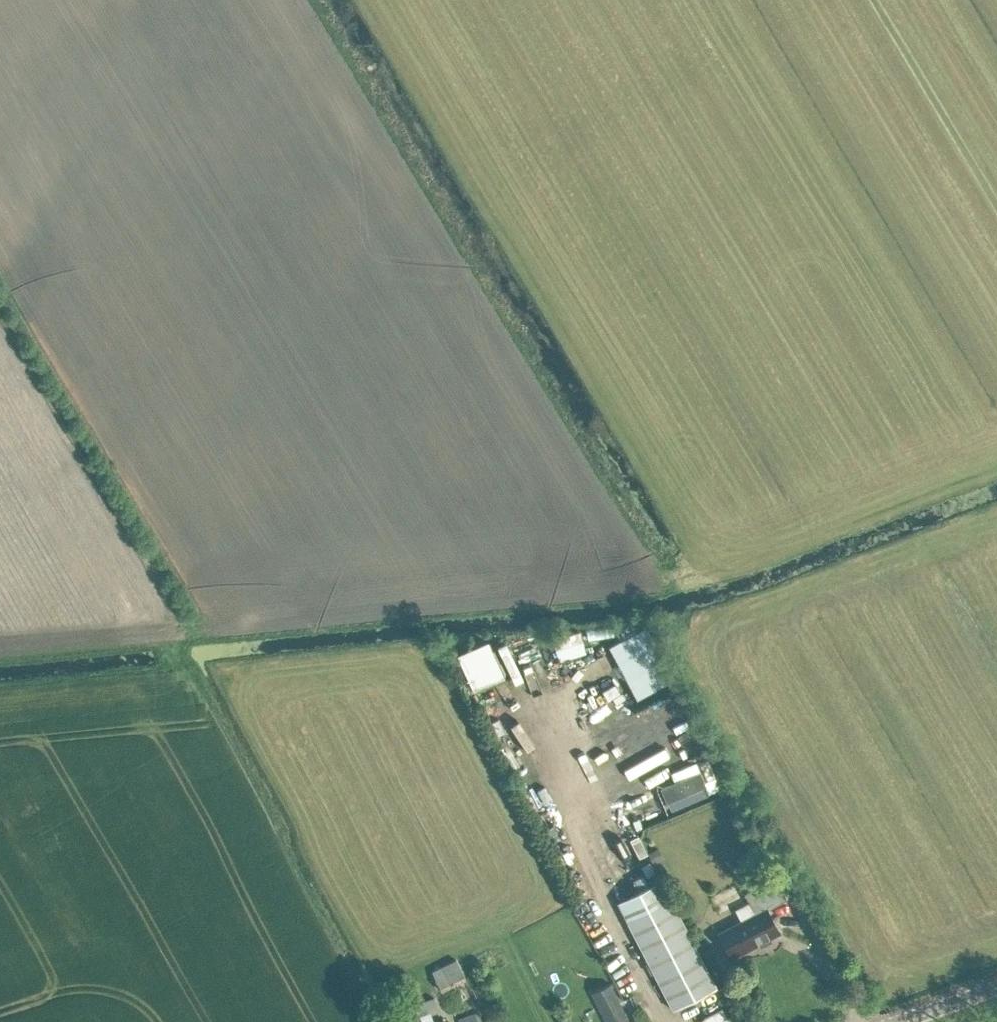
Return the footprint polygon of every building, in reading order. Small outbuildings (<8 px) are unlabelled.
[(583,625),(558,633),(565,656),(590,649),(583,625)] [(609,645),(637,698),(674,678),(646,625),(609,645)] [(463,649),(479,685),(510,671),(494,635),(463,649)] [(581,691),(611,675),(606,666),(576,682),(581,691)] [(702,760),(676,770),(679,777),(663,783),(669,798),(710,782),(702,760)] [(658,847),(649,851),(654,861),(663,857),(658,847)] [(754,911),(717,931),(731,958),(759,944),(760,947),(772,941),(770,937),(781,931),(768,907),(787,898),(775,876),(744,892),(754,911)] [(619,901),(674,1008),(717,986),(662,879),(619,901)] [(442,989),(467,978),(457,957),(432,969),(442,989)] [(629,1018),(611,982),(592,990),(608,1021),(620,1021),(629,1018)] [(500,1014),(482,1020),(479,1010),(460,1017),(461,1021),(503,1021),(500,1014)]
